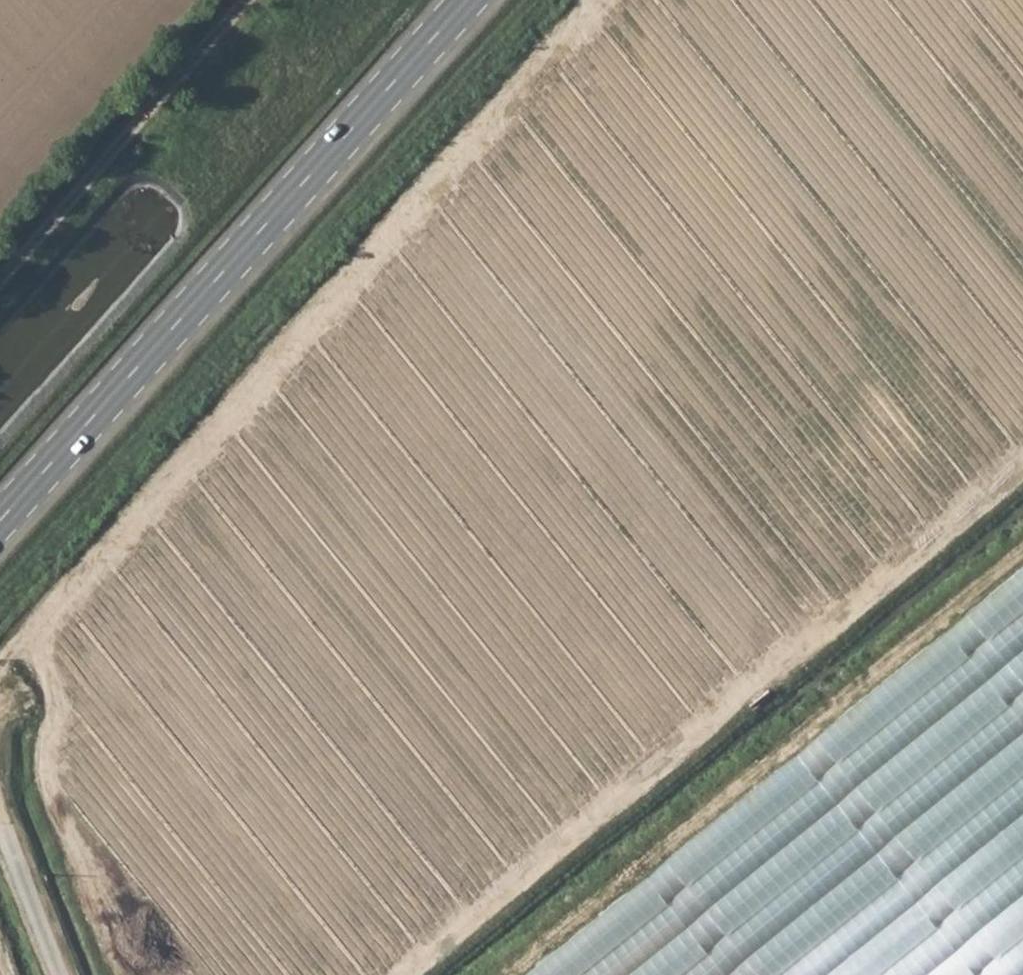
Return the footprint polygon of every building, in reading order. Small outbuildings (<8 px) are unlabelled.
[(532,974),(1022,974),(1022,575),(532,974)]
